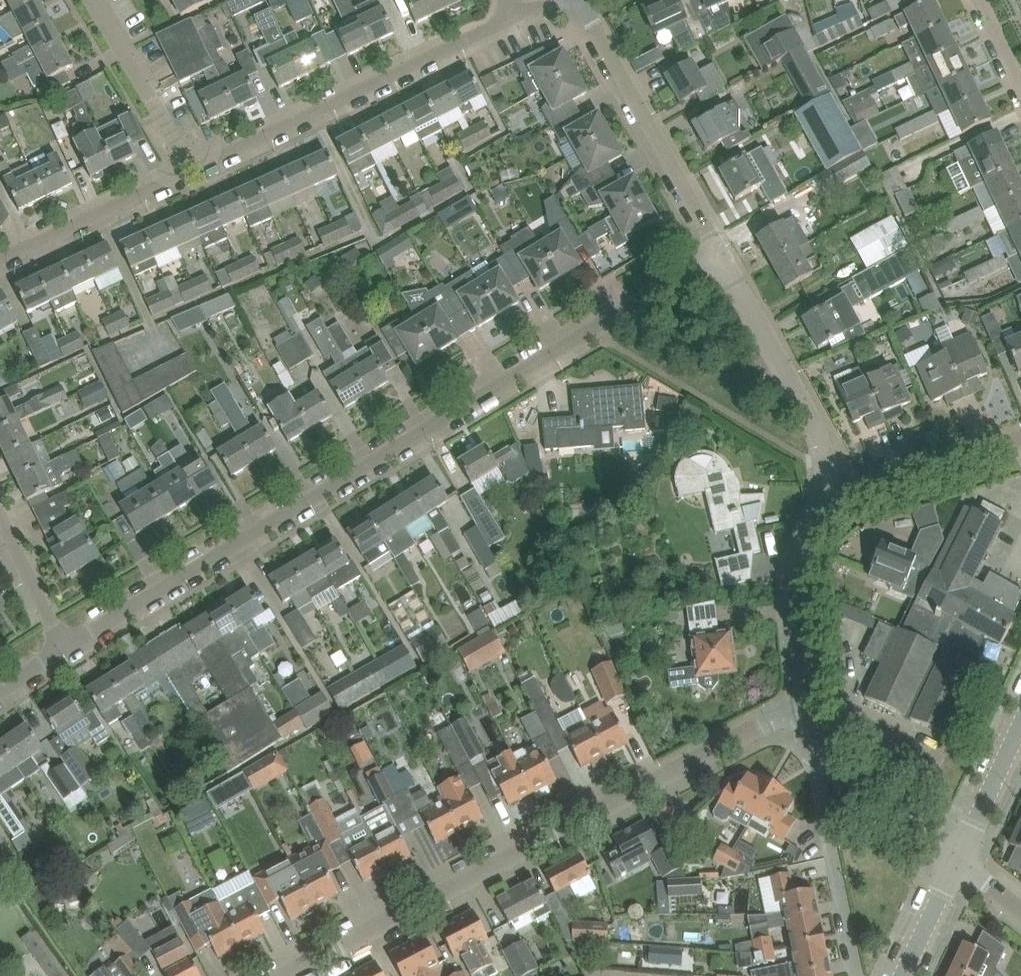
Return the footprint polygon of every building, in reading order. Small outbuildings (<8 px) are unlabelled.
[(25,34),(49,22),(38,0),(36,0),(13,12),(13,11),(0,17),(0,26),(13,40),(25,34)] [(36,0),(7,0),(13,11),(13,12),(36,0)] [(181,17),(214,0),(173,0),(181,17)] [(288,5),(296,22),(312,15),(305,0),(285,0),(288,5)] [(353,8),(353,9),(349,0),(333,0),(346,27),(336,31),(348,56),(371,45),(359,20),(353,8)] [(353,8),(359,20),(371,45),(394,34),(379,0),(370,0),(353,8)] [(433,0),(405,0),(416,24),(439,13),(433,0)] [(462,0),(433,0),(439,13),(450,8),(451,10),(455,11),(461,8),(463,5),(461,2),(463,1),(462,0)] [(644,11),(655,35),(668,28),(679,52),(696,43),(707,38),(689,0),(679,5),(676,0),(667,0),(644,11)] [(689,0),(707,38),(719,32),(731,26),(728,0),(690,0),(689,0)] [(887,2),(888,3),(892,12),(916,0),(890,0),(887,2)] [(944,24),(933,0),(932,0),(894,18),(900,31),(911,26),(917,37),(944,24)] [(888,3),(887,2),(868,11),(873,21),(892,12),(888,3)] [(268,65),(279,88),(302,77),(291,53),(283,37),(270,9),(255,17),(269,47),(256,54),(262,67),(268,65)] [(223,48),(212,24),(207,27),(201,15),(191,20),(214,67),(222,85),(233,110),(244,105),(246,108),(250,108),(255,106),(258,103),(256,99),(257,99),(246,74),(234,79),(227,63),(221,61),(216,51),(223,48)] [(858,15),(840,24),(840,26),(844,34),(863,24),(858,15)] [(895,29),(890,19),(871,28),(876,39),(895,29)] [(180,83),(203,72),(214,67),(191,20),(156,36),(180,83)] [(28,61),(37,57),(36,57),(61,44),(49,22),(25,34),(31,46),(13,54),(14,57),(2,62),(1,60),(0,60),(0,76),(28,61)] [(805,23),(794,29),(804,48),(810,58),(810,57),(808,53),(821,46),(817,37),(816,35),(813,36),(805,23)] [(821,46),(844,34),(840,26),(840,24),(816,35),(817,37),(821,46)] [(928,62),(956,48),(944,24),(917,37),(928,62)] [(768,67),(772,65),(804,48),(794,29),(758,49),(768,67)] [(295,31),(283,37),(302,77),(326,66),(314,42),(303,47),(295,31)] [(37,57),(28,61),(32,69),(25,72),(33,87),(41,83),(47,94),(70,82),(65,72),(73,67),(61,44),(36,57),(37,57)] [(925,93),(967,72),(956,48),(928,62),(913,69),(915,73),(904,78),(914,98),(925,93)] [(536,79),(542,91),(575,72),(563,51),(543,62),(537,52),(515,62),(525,81),(536,79)] [(630,62),(636,73),(651,65),(646,54),(630,62)] [(831,93),(810,57),(810,58),(800,63),(813,87),(804,92),(811,104),(831,93)] [(692,62),(666,77),(681,103),(696,94),(701,103),(727,88),(713,64),(698,73),(692,62)] [(910,62),(890,71),(896,82),(904,78),(915,73),(913,69),(910,62)] [(214,67),(203,72),(212,90),(200,96),(199,96),(211,121),(233,110),(222,85),(214,67)] [(877,91),(896,82),(890,71),(871,79),(877,91)] [(448,86),(459,108),(463,115),(473,110),(469,103),(482,96),(470,74),(467,75),(465,72),(457,76),(458,80),(448,86)] [(541,110),(551,127),(572,115),(567,104),(586,93),(575,72),(542,91),(548,102),(541,110)] [(933,110),(913,119),(919,131),(939,122),(936,117),(951,110),(979,97),(967,72),(925,93),(933,110)] [(498,83),(493,73),(481,79),(486,90),(498,83)] [(830,79),(836,90),(845,85),(840,73),(830,79)] [(195,86),(184,91),(189,101),(199,96),(200,96),(195,86)] [(448,86),(425,97),(437,119),(459,108),(448,86)] [(76,89),(58,98),(65,113),(73,109),(77,117),(75,118),(78,123),(73,126),(75,140),(73,141),(90,178),(93,177),(94,179),(97,181),(104,178),(104,174),(103,172),(113,167),(97,131),(84,104),(83,104),(76,89)] [(826,171),(830,169),(863,150),(853,134),(831,93),(811,104),(794,114),(826,171)] [(425,97),(403,109),(415,131),(420,141),(442,129),(437,119),(425,97)] [(505,97),(493,103),(500,114),(511,108),(505,97)] [(979,97),(951,110),(963,134),(991,121),(979,97)] [(740,132),(740,110),(735,101),(693,125),(708,150),(721,142),(727,152),(751,138),(748,131),(744,133),(740,132)] [(872,117),(865,102),(851,108),(858,124),(872,117)] [(23,107),(7,114),(15,133),(31,126),(23,107)] [(403,109),(381,120),(393,142),(415,131),(403,109)] [(0,116),(0,130),(9,125),(4,114),(0,116)] [(137,156),(132,146),(144,139),(132,114),(97,131),(113,167),(137,156)] [(571,142),(577,154),(610,135),(598,114),(578,125),(572,115),(551,127),(561,144),(571,142)] [(902,139),(919,131),(913,119),(896,127),(899,134),(902,139)] [(381,120),(359,132),(370,154),(393,142),(381,120)] [(483,121),(470,128),(478,144),(492,137),(483,121)] [(478,144),(470,128),(456,135),(465,151),(478,144)] [(370,154),(359,132),(336,143),(353,177),(376,165),(370,154)] [(1013,168),(1001,144),(996,133),(982,140),(954,153),(959,164),(971,188),(985,181),(1013,168)] [(580,193),(586,190),(608,178),(602,167),(622,156),(610,135),(577,154),(583,165),(559,193),(565,203),(580,193)] [(788,194),(762,148),(745,157),(719,171),(736,200),(760,186),(770,204),(788,194)] [(863,150),(830,169),(839,184),(871,167),(863,150)] [(327,153),(303,163),(314,187),(338,177),(327,153)] [(51,167),(34,175),(45,199),(72,186),(57,155),(48,159),(51,167)] [(34,175),(17,183),(6,161),(0,164),(0,172),(4,180),(19,212),(45,199),(34,175)] [(488,182),(477,161),(467,166),(477,187),(488,182)] [(956,162),(944,166),(953,194),(966,190),(956,162)] [(303,163),(281,173),(291,197),(314,187),(303,163)] [(455,175),(450,166),(437,173),(442,182),(450,199),(463,192),(455,175)] [(902,178),(896,166),(878,175),(884,187),(902,178)] [(997,205),(1020,194),(1020,185),(1013,168),(985,181),(997,205)] [(281,173),(258,184),(269,208),(291,197),(281,173)] [(645,198),(633,177),(621,184),(614,188),(608,178),(586,190),(580,193),(588,208),(596,206),(606,205),(612,216),(645,198)] [(907,188),(902,178),(884,187),(889,197),(907,188)] [(450,199),(442,182),(428,189),(430,192),(436,204),(437,206),(450,199)] [(258,184),(235,194),(246,218),(245,218),(250,227),(273,217),(268,208),(269,208),(258,184)] [(896,195),(905,217),(919,211),(909,189),(896,195)] [(408,224),(399,208),(398,208),(391,193),(378,200),(383,210),(372,215),(384,237),(408,224)] [(235,194),(212,204),(223,228),(245,218),(246,218),(235,194)] [(1008,229),(1020,223),(1020,194),(997,205),(985,211),(996,233),(1007,227),(1008,229)] [(579,240),(578,238),(567,220),(554,197),(544,203),(552,239),(540,246),(560,278),(581,265),(569,246),(579,240)] [(1,228),(10,217),(0,198),(0,227),(1,228)] [(605,221),(588,231),(589,232),(594,241),(611,232),(613,234),(609,237),(616,250),(628,243),(624,237),(657,219),(645,198),(612,216),(605,221)] [(420,218),(413,203),(412,201),(399,208),(408,224),(420,218)] [(212,204),(190,214),(200,238),(205,248),(224,239),(220,229),(223,228),(212,204)] [(979,206),(959,216),(964,226),(984,217),(979,206)] [(450,208),(439,215),(445,225),(456,219),(450,208)] [(190,214),(167,225),(178,248),(200,238),(190,214)] [(438,214),(426,222),(433,234),(445,226),(438,214)] [(850,239),(866,269),(908,246),(892,216),(850,239)] [(964,226),(959,216),(941,225),(946,235),(964,226)] [(757,237),(771,263),(808,243),(793,217),(757,237)] [(344,218),(331,224),(338,241),(352,235),(344,218)] [(1020,254),(1020,253),(1020,223),(1008,229),(1020,254)] [(317,231),(325,247),(338,241),(331,224),(317,231)] [(167,225),(144,235),(155,258),(178,248),(167,225)] [(500,248),(505,256),(517,277),(528,271),(540,290),(560,278),(540,246),(531,230),(512,241),(500,248)] [(578,238),(579,240),(591,259),(601,253),(594,241),(589,232),(578,238)] [(412,244),(406,234),(396,240),(402,251),(412,244)] [(155,258),(144,235),(121,245),(135,277),(158,266),(155,258)] [(298,237),(285,243),(292,259),(306,253),(298,237)] [(292,259),(285,243),(271,250),(271,251),(277,264),(278,265),(292,259)] [(808,243),(771,263),(786,290),(823,269),(808,243)] [(107,245),(84,256),(95,280),(119,269),(107,245)] [(864,301),(923,269),(911,246),(852,278),(864,301)] [(338,259),(344,270),(363,259),(357,249),(338,259)] [(253,255),(239,261),(246,277),(260,271),(253,255)] [(1003,255),(983,264),(988,274),(1008,265),(1003,255)] [(84,256),(61,267),(72,291),(95,280),(84,256)] [(507,283),(517,277),(505,256),(489,266),(486,262),(471,271),(479,283),(498,315),(519,303),(507,283)] [(246,277),(239,261),(226,267),(233,283),(246,277)] [(975,267),(964,273),(967,279),(969,283),(988,274),(983,264),(975,267)] [(61,267),(39,278),(50,301),(55,311),(77,301),(72,291),(61,267)] [(213,290),(205,273),(192,280),(199,296),(213,290)] [(314,275),(305,283),(312,292),(321,284),(314,275)] [(50,301),(39,278),(16,288),(27,312),(50,301)] [(967,279),(954,285),(957,292),(970,286),(969,283),(967,279)] [(199,296),(192,280),(178,286),(179,287),(170,291),(176,304),(185,300),(186,303),(199,296)] [(460,283),(443,293),(456,314),(466,308),(478,328),(498,315),(479,283),(468,290),(460,283)] [(409,306),(417,320),(437,353),(457,340),(446,321),(456,314),(443,293),(439,287),(425,296),(426,303),(409,306)] [(176,304),(170,291),(168,289),(146,299),(153,316),(176,306),(176,305),(176,304)] [(0,293),(0,333),(18,323),(2,292),(0,293)] [(935,294),(920,301),(926,314),(942,308),(935,294)] [(230,295),(200,307),(207,319),(236,307),(230,295)] [(866,335),(845,297),(828,306),(803,320),(819,348),(829,343),(832,349),(866,335)] [(200,307),(186,313),(192,328),(208,321),(207,319),(200,307)] [(123,310),(111,315),(112,316),(113,316),(119,331),(130,326),(123,310)] [(112,316),(111,315),(102,320),(109,336),(119,331),(113,316),(112,316)] [(437,353),(417,320),(406,327),(398,321),(381,331),(394,352),(404,346),(416,365),(437,353)] [(353,347),(338,322),(326,329),(335,343),(342,354),(353,347)] [(906,326),(895,333),(901,343),(912,336),(906,326)] [(1007,344),(1000,328),(988,334),(998,357),(1009,352),(1018,374),(1020,373),(1020,338),(1007,344)] [(50,364),(42,348),(34,329),(22,334),(39,369),(50,364)] [(345,409),(367,395),(346,360),(342,354),(335,343),(326,329),(312,337),(325,359),(330,356),(336,366),(324,374),(345,409)] [(77,331),(66,336),(74,353),(84,348),(77,331)] [(313,353),(301,332),(294,336),(308,359),(310,357),(313,353)] [(970,333),(942,345),(965,398),(982,390),(977,379),(988,374),(970,333)] [(66,336),(42,348),(50,364),(74,353),(66,336)] [(308,359),(294,336),(276,346),(289,369),(308,359)] [(346,360),(367,395),(389,382),(384,373),(396,366),(378,336),(365,343),(367,348),(357,353),(346,360)] [(92,352),(97,361),(118,352),(113,342),(92,352)] [(965,398),(942,345),(930,351),(934,358),(917,366),(933,402),(944,397),(947,405),(965,398)] [(97,361),(102,371),(123,361),(118,352),(97,361)] [(187,353),(176,359),(187,377),(197,371),(187,353)] [(176,359),(165,364),(177,383),(187,377),(176,359)] [(102,371),(107,381),(128,371),(123,361),(102,371)] [(281,362),(273,367),(286,389),(294,384),(281,362)] [(165,364),(154,369),(166,389),(177,383),(165,364)] [(886,422),(864,371),(862,371),(859,365),(833,377),(853,423),(864,418),(869,430),(886,422)] [(876,365),(864,371),(886,422),(904,415),(900,407),(911,402),(895,366),(879,373),(876,365)] [(11,382),(4,368),(0,370),(0,387),(11,382)] [(154,369),(144,375),(156,395),(166,389),(154,369)] [(107,381),(112,391),(133,380),(128,371),(107,381)] [(133,380),(112,391),(123,414),(156,395),(144,375),(133,380)] [(78,392),(86,408),(108,398),(100,382),(78,392)] [(18,422),(34,414),(55,403),(67,397),(61,385),(33,399),(33,400),(12,410),(7,399),(20,393),(16,385),(0,392),(0,431),(18,422)] [(225,385),(211,394),(216,401),(222,411),(230,423),(240,440),(254,463),(276,450),(262,427),(253,432),(225,385)] [(543,420),(545,451),(598,446),(597,430),(626,427),(626,431),(645,430),(641,386),(572,392),(575,418),(543,420)] [(288,392),(266,405),(274,419),(288,443),(310,429),(296,406),(288,392)] [(318,393),(296,406),(310,429),(333,416),(318,393)] [(167,396),(155,402),(162,413),(173,407),(167,396)] [(216,401),(208,406),(214,416),(221,428),(230,423),(222,411),(216,401)] [(102,424),(114,418),(109,409),(97,415),(102,424)] [(129,418),(125,420),(127,424),(131,431),(148,421),(142,410),(139,412),(129,418)] [(120,421),(95,433),(98,438),(122,426),(120,421)] [(5,456),(29,444),(18,422),(0,431),(0,445),(5,456)] [(195,433),(205,450),(214,445),(204,428),(195,433)] [(98,439),(109,462),(120,456),(109,433),(98,439)] [(240,440),(218,453),(232,477),(254,463),(240,440)] [(5,456),(16,479),(40,467),(40,465),(29,444),(5,456)] [(458,463),(472,485),(497,469),(504,480),(512,482),(529,473),(520,451),(517,444),(509,449),(509,448),(492,458),(485,446),(458,463)] [(181,445),(169,453),(175,462),(180,471),(197,498),(217,485),(201,458),(193,463),(181,445)] [(733,528),(734,532),(754,527),(753,521),(758,520),(763,494),(740,496),(739,492),(740,488),(739,483),(737,479),(735,477),(734,472),(732,473),(730,469),(726,464),(722,459),(716,455),(710,452),(700,451),(694,452),(685,457),(678,464),(675,470),(674,479),(676,486),(679,498),(705,492),(715,533),(733,528)] [(169,453),(158,459),(163,469),(175,462),(169,453)] [(61,477),(63,473),(70,469),(64,457),(41,468),(40,467),(16,479),(27,502),(52,490),(51,489),(63,483),(61,477)] [(123,463),(130,475),(140,469),(133,457),(123,463)] [(117,460),(107,466),(117,483),(128,477),(117,460)] [(141,470),(129,477),(136,488),(148,481),(141,470)] [(180,471),(160,483),(177,510),(197,498),(180,471)] [(136,488),(129,477),(118,484),(123,495),(136,488)] [(412,492),(434,526),(438,532),(451,554),(460,549),(446,528),(448,526),(437,508),(448,501),(434,478),(412,492)] [(160,483),(140,495),(157,522),(177,510),(160,483)] [(505,538),(489,512),(475,489),(460,498),(474,521),(476,526),(488,548),(505,538)] [(32,509),(42,529),(43,532),(68,519),(66,513),(63,507),(73,502),(68,491),(32,509)] [(412,492),(391,506),(405,528),(411,538),(412,540),(413,540),(434,526),(412,492)] [(157,522),(140,495),(120,507),(136,534),(157,522)] [(983,501),(978,512),(1000,523),(1006,512),(983,501)] [(918,508),(911,510),(920,532),(921,531),(939,526),(932,503),(918,508)] [(369,519),(390,551),(411,538),(405,528),(391,506),(369,519)] [(863,655),(882,664),(881,665),(879,670),(865,699),(943,735),(976,665),(972,664),(985,636),(1001,644),(1015,618),(1012,616),(1020,598),(1020,590),(990,573),(981,589),(970,583),(973,579),(1000,523),(978,512),(974,510),(973,511),(966,508),(965,509),(964,509),(963,510),(965,510),(934,572),(933,572),(931,574),(917,598),(913,606),(902,631),(898,629),(897,631),(879,622),(875,631),(863,655)] [(56,538),(48,542),(48,543),(53,552),(52,553),(67,578),(100,558),(77,519),(53,533),(56,538)] [(368,565),(390,551),(369,519),(347,533),(362,556),(368,565)] [(463,533),(484,569),(497,562),(476,526),(463,533)] [(874,568),(871,578),(892,587),(890,591),(913,600),(925,576),(931,564),(943,541),(939,526),(921,531),(912,551),(910,556),(881,544),(872,567),(874,568)] [(754,527),(734,532),(739,554),(715,560),(721,587),(751,580),(748,568),(750,568),(752,554),(760,552),(754,527)] [(442,559),(451,554),(438,532),(429,537),(442,559)] [(362,576),(352,561),(349,563),(336,540),(314,553),(336,591),(362,576)] [(314,553),(292,566),(313,602),(316,607),(329,599),(340,617),(347,613),(348,613),(337,593),(336,591),(327,577),(314,553)] [(403,553),(394,558),(411,586),(420,580),(403,553)] [(313,602),(292,566),(269,580),(283,603),(291,599),(298,610),(313,602)] [(250,589),(228,603),(242,626),(260,654),(275,644),(264,627),(259,630),(252,619),(264,612),(250,589)] [(483,608),(495,629),(524,613),(517,601),(501,610),(496,601),(483,608)] [(208,615),(206,617),(241,674),(255,665),(251,659),(260,654),(242,626),(228,603),(224,605),(222,602),(215,606),(206,612),(208,615)] [(687,608),(689,623),(716,620),(714,603),(687,608)] [(298,610),(284,618),(302,647),(316,639),(302,616),(298,610)] [(272,723),(241,674),(206,617),(184,630),(181,625),(148,645),(167,677),(228,774),(274,745),(283,740),(272,723)] [(408,639),(422,662),(449,647),(434,624),(408,639)] [(456,649),(470,672),(504,653),(491,629),(456,649)] [(668,672),(670,688),(698,684),(699,689),(715,687),(714,675),(736,672),(731,633),(691,638),(695,668),(668,672)] [(146,690),(167,677),(148,645),(147,646),(148,648),(129,660),(127,658),(126,659),(130,664),(109,678),(123,700),(133,717),(146,737),(145,737),(150,746),(161,739),(143,711),(144,710),(134,693),(144,687),(146,690)] [(377,663),(388,682),(416,666),(404,647),(377,663)] [(375,660),(354,672),(367,694),(388,682),(377,663),(375,660)] [(625,695),(611,661),(610,662),(590,670),(605,703),(625,695)] [(367,694),(354,672),(326,688),(340,709),(367,694)] [(123,700),(109,678),(87,691),(101,714),(101,713),(108,724),(122,716),(115,705),(123,700)] [(294,709),(293,709),(304,726),(304,725),(306,729),(334,712),(320,691),(310,697),(299,679),(282,690),(294,709)] [(43,715),(58,736),(60,735),(65,744),(87,729),(96,744),(110,736),(93,712),(85,717),(71,696),(68,698),(66,696),(63,695),(55,701),(54,704),(56,706),(43,715)] [(531,704),(538,718),(539,718),(558,753),(570,747),(581,768),(591,763),(593,768),(606,761),(604,756),(605,755),(581,710),(580,708),(557,720),(545,696),(531,704)] [(629,743),(613,713),(609,706),(604,709),(600,701),(581,710),(605,755),(629,743)] [(293,709),(272,723),(283,740),(304,726),(293,709)] [(470,762),(451,726),(443,711),(431,717),(457,769),(470,762)] [(137,742),(145,737),(146,737),(133,717),(122,724),(128,734),(131,732),(137,742)] [(522,748),(512,754),(532,793),(556,781),(547,763),(560,757),(558,753),(539,718),(538,718),(524,726),(537,750),(526,756),(522,748)] [(463,719),(451,726),(470,762),(482,756),(463,719)] [(27,726),(1,744),(7,752),(25,780),(40,770),(51,763),(42,750),(43,750),(27,726)] [(0,744),(0,796),(0,797),(11,789),(25,780),(7,752),(1,744),(0,744)] [(76,745),(60,757),(65,764),(67,768),(80,787),(81,786),(82,788),(87,796),(103,786),(76,745)] [(532,793),(512,754),(502,759),(506,767),(492,774),(508,806),(532,793)] [(274,778),(265,761),(264,760),(243,772),(253,789),(253,790),(274,778)] [(52,773),(47,777),(54,788),(63,801),(82,788),(81,786),(80,787),(67,768),(65,764),(52,773)] [(381,770),(394,795),(395,795),(398,802),(411,795),(407,788),(414,785),(406,769),(398,773),(394,764),(381,770)] [(382,802),(394,795),(381,770),(370,777),(382,802)] [(231,779),(210,791),(220,808),(253,789),(243,772),(231,779)] [(736,806),(753,816),(773,784),(758,775),(755,779),(747,775),(740,787),(739,786),(739,787),(730,783),(713,813),(714,817),(721,822),(728,820),(736,806)] [(483,819),(468,789),(461,776),(448,782),(453,791),(442,797),(460,831),(483,819)] [(773,784),(753,816),(747,827),(760,835),(766,824),(772,828),(769,833),(783,842),(795,821),(787,816),(788,815),(787,814),(794,802),(786,797),(788,793),(773,784)] [(387,869),(369,835),(368,835),(361,822),(342,832),(324,797),(308,806),(329,845),(341,839),(363,882),(373,876),(374,878),(379,879),(385,876),(386,872),(385,870),(387,869)] [(460,831),(442,797),(430,803),(432,808),(420,814),(436,844),(460,831)] [(181,813),(188,833),(214,824),(207,804),(181,813)] [(411,857),(395,827),(385,807),(361,819),(387,869),(411,857)] [(680,868),(670,849),(662,853),(645,821),(613,838),(619,849),(604,857),(616,879),(648,862),(646,860),(650,858),(661,878),(680,868)] [(1010,845),(1020,849),(1012,866),(1016,868),(1015,869),(1020,873),(1020,822),(1010,845)] [(11,840),(17,853),(32,843),(24,831),(14,838),(11,840)] [(341,868),(335,857),(326,840),(289,859),(300,880),(314,907),(338,895),(328,875),(341,868)] [(712,861),(725,868),(735,850),(721,844),(712,861)] [(735,850),(725,868),(734,873),(743,855),(735,850)] [(597,890),(589,875),(590,874),(580,856),(545,874),(555,893),(565,911),(579,903),(577,900),(597,890)] [(73,877),(86,885),(94,873),(81,864),(73,877)] [(765,916),(766,921),(817,910),(813,890),(794,894),(789,874),(770,878),(775,903),(781,902),(783,912),(765,916)] [(656,881),(658,914),(675,914),(674,896),(700,894),(699,876),(666,878),(667,881),(656,881)] [(314,907),(300,880),(290,885),(288,880),(274,888),(291,920),(314,907)] [(553,915),(545,898),(544,899),(544,898),(534,880),(496,900),(509,924),(529,913),(535,925),(553,915)] [(234,905),(224,911),(242,945),(243,944),(244,947),(248,947),(254,944),(256,940),(255,938),(265,933),(250,904),(262,898),(254,882),(229,895),(234,905)] [(606,943),(606,923),(572,922),(565,911),(555,893),(550,896),(545,898),(553,915),(566,941),(573,941),(606,943)] [(242,945),(224,911),(218,901),(194,913),(188,901),(173,909),(193,946),(208,938),(218,958),(242,945)] [(786,926),(791,946),(823,939),(817,910),(766,921),(768,930),(786,926)] [(482,943),(488,940),(474,912),(456,921),(483,971),(485,975),(492,975),(496,974),(492,966),(493,965),(482,943)] [(115,930),(139,960),(152,950),(127,919),(115,930)] [(483,971),(456,921),(439,930),(454,958),(463,953),(475,975),(483,971)] [(30,933),(22,939),(49,975),(62,975),(30,933)] [(1004,948),(983,933),(975,948),(964,943),(953,968),(970,975),(991,975),(1004,948)] [(739,943),(741,953),(754,954),(772,950),(769,937),(739,943)] [(408,947),(423,975),(433,975),(430,970),(440,965),(425,938),(408,947)] [(165,975),(200,975),(180,939),(153,954),(165,975)] [(784,975),(793,975),(829,969),(823,939),(791,946),(796,971),(783,974),(784,975)] [(513,969),(516,975),(526,975),(538,970),(523,941),(504,952),(513,969)] [(408,947),(390,956),(401,975),(423,975),(408,947)] [(648,948),(647,963),(681,966),(682,951),(648,948)] [(754,954),(741,953),(741,956),(737,958),(739,968),(774,961),(772,950),(754,954)] [(129,960),(125,954),(114,962),(119,968),(124,975),(140,975),(129,960)] [(359,972),(361,975),(383,975),(376,963),(359,972)] [(113,974),(111,975),(105,966),(104,967),(91,975),(114,975),(113,974)] [(953,968),(949,975),(970,975),(953,968)]
